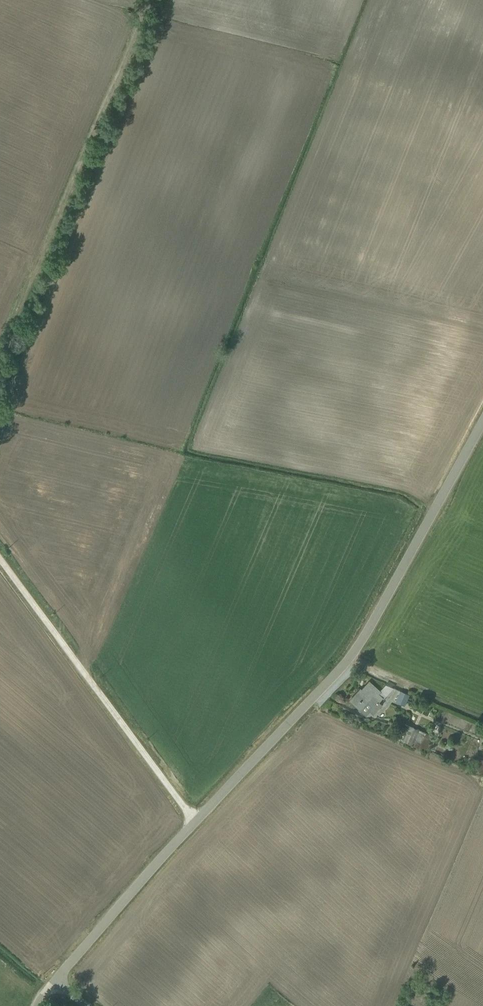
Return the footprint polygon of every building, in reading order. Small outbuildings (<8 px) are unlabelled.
[(370,680),(350,700),(365,713),(368,710),(372,713),(382,703),(378,700),(392,686),(387,681),(379,689),(370,680)] [(403,704),(408,693),(400,689),(395,701),(403,704)] [(434,736),(403,723),(397,738),(428,751),(434,736)] [(482,772),(482,770),(482,758),(476,755),(470,766),(482,772)]
